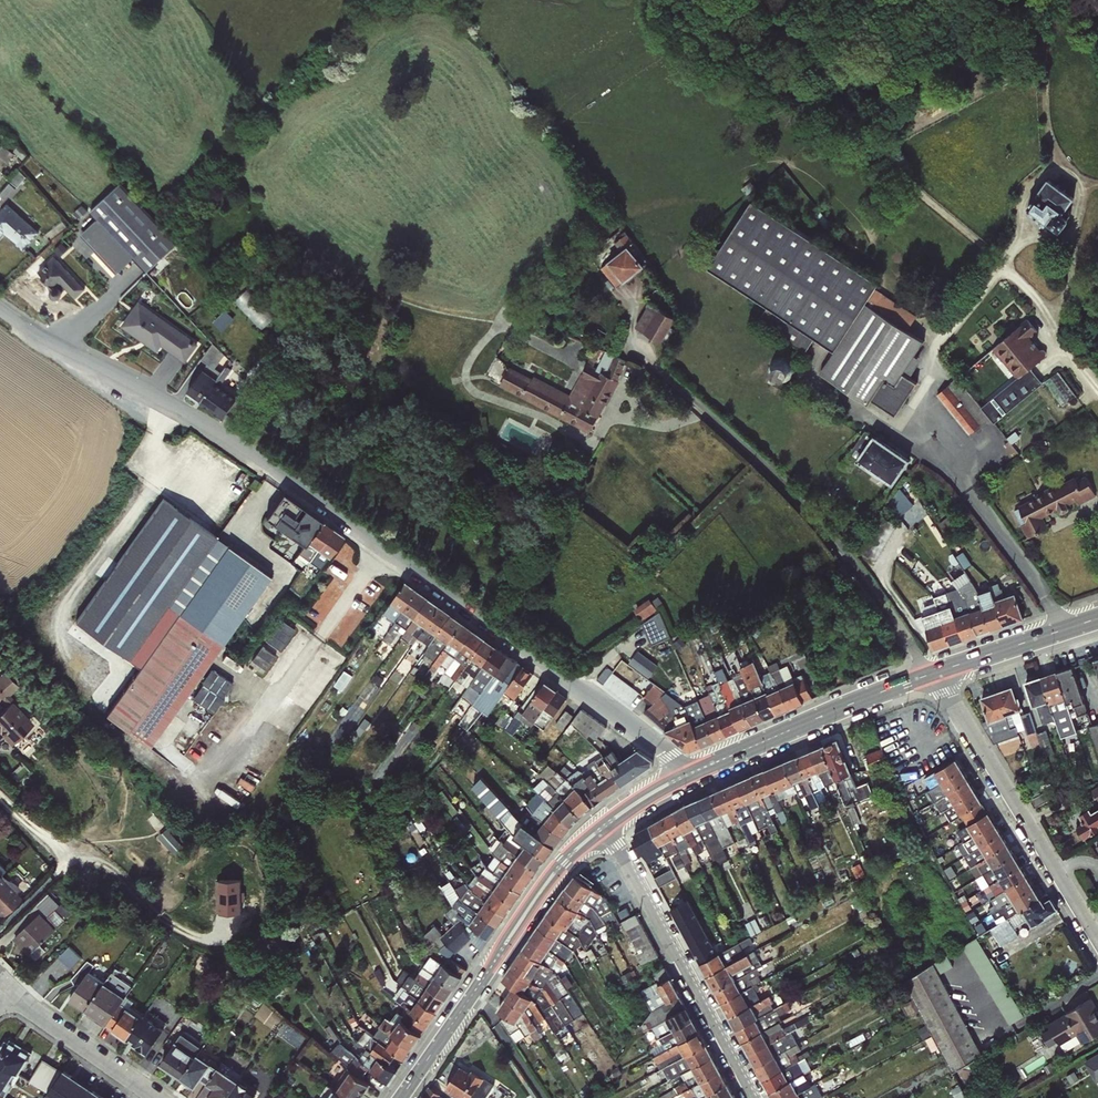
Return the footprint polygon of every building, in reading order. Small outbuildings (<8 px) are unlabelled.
[(1020,80),(1020,83),(1021,84),(1022,86),(1024,87),(1026,88),(1029,88),(1031,87),(1033,85),(1034,84),(1034,81),(1033,79),(1032,77),(1030,75),(1027,75),(1025,75),(1023,76),(1022,78),(1020,80)] [(8,164),(14,155),(0,144),(0,158),(8,164)] [(17,146),(13,152),(23,160),(26,155),(17,146)] [(18,168),(8,180),(18,187),(26,178),(18,168)] [(1048,179),(1027,207),(1028,211),(1035,215),(1034,216),(1048,226),(1050,224),(1060,231),(1070,219),(1068,217),(1070,215),(1069,211),(1066,208),(1074,198),(1048,179)] [(750,182),(741,189),(747,196),(756,188),(750,182)] [(98,219),(80,236),(116,275),(134,258),(146,272),(176,245),(121,184),(90,212),(98,219)] [(835,351),(878,284),(752,201),(709,268),(768,307),(759,321),(805,352),(814,337),(835,351)] [(0,213),(0,237),(4,232),(23,249),(38,232),(8,204),(0,213)] [(82,205),(73,213),(79,219),(87,211),(82,205)] [(819,210),(814,214),(826,228),(831,224),(819,210)] [(844,228),(838,233),(845,241),(851,236),(844,228)] [(624,231),(620,234),(623,238),(615,243),(622,251),(601,269),(617,288),(626,280),(628,283),(642,271),(641,269),(647,262),(624,231)] [(62,244),(54,251),(59,257),(67,249),(62,244)] [(578,253),(569,260),(575,267),(584,261),(578,253)] [(33,276),(27,282),(44,299),(51,292),(52,293),(52,295),(53,296),(54,297),(55,297),(56,298),(58,298),(59,297),(60,296),(61,295),(61,293),(61,292),(66,288),(75,298),(85,289),(54,256),(45,265),(40,260),(28,271),(33,276)] [(248,288),(234,302),(259,328),(274,316),(248,288)] [(867,304),(907,330),(917,316),(876,289),(867,304)] [(318,296),(310,300),(318,318),(324,315),(322,309),(323,308),(318,296)] [(139,302),(123,325),(143,340),(147,342),(157,350),(160,345),(185,363),(199,344),(139,302)] [(1086,311),(1097,319),(1097,307),(1091,302),(1086,311)] [(676,318),(650,303),(636,327),(668,346),(677,332),(670,328),(676,318)] [(872,399),(896,416),(917,382),(903,373),(905,370),(915,355),(924,341),(907,330),(867,304),(821,373),(869,404),(872,399)] [(227,317),(220,324),(224,329),(229,328),(233,324),(227,317)] [(1017,378),(981,407),(990,417),(995,423),(1043,383),(1031,368),(1045,356),(1046,355),(1046,353),(1046,352),(1045,351),(1044,350),(1043,350),(1041,350),(1040,350),(1030,337),(1031,336),(1032,338),(1038,332),(1027,319),(992,349),(1017,378)] [(187,392),(186,394),(196,402),(192,407),(196,409),(201,402),(222,373),(215,368),(224,356),(212,343),(201,359),(207,364),(187,392)] [(596,370),(597,368),(593,366),(600,351),(595,349),(587,363),(588,364),(582,375),(581,374),(570,395),(534,376),(532,378),(511,367),(508,372),(505,371),(501,380),(502,381),(500,386),(590,433),(607,404),(608,404),(611,398),(613,393),(614,393),(620,381),(619,380),(596,370)] [(627,362),(605,352),(597,368),(596,370),(619,380),(627,362)] [(915,355),(905,370),(912,374),(922,359),(915,355)] [(275,356),(259,371),(266,378),(282,362),(275,356)] [(783,363),(779,363),(777,364),(775,366),(773,369),(774,373),(775,376),(778,377),(781,378),(784,378),(786,377),(788,374),(790,370),(789,367),(786,364),(783,363)] [(222,373),(201,402),(223,419),(238,398),(220,384),(232,370),(227,366),(222,373)] [(1058,372),(1044,382),(1061,406),(1076,396),(1058,372)] [(969,434),(990,417),(981,407),(957,378),(937,395),(969,434)] [(855,461),(873,436),(865,431),(848,457),(855,461)] [(1015,432),(1007,438),(1009,441),(1012,445),(1020,438),(1015,432)] [(855,461),(894,485),(911,460),(873,436),(855,461)] [(1009,441),(1004,446),(1011,454),(1016,450),(1012,445),(1009,441)] [(1096,496),(1086,475),(1077,480),(1074,477),(1053,488),(1052,486),(1044,490),(1045,491),(1043,492),(1042,491),(1036,494),(1037,496),(1018,506),(1019,508),(1014,511),(1028,538),(1048,527),(1043,518),(1058,510),(1060,513),(1063,514),(1068,511),(1069,508),(1068,505),(1076,501),(1078,505),(1096,496)] [(899,488),(888,505),(898,517),(913,504),(899,488)] [(322,520),(283,492),(265,517),(305,544),(321,521),(322,520)] [(75,620),(129,660),(169,605),(217,537),(162,498),(75,620)] [(948,516),(939,523),(945,531),(954,524),(948,516)] [(332,528),(321,521),(305,544),(296,556),(307,564),(308,560),(309,561),(332,528)] [(856,539),(860,532),(849,524),(844,531),(856,539)] [(343,536),(332,528),(309,561),(311,562),(309,564),(318,571),(343,536)] [(169,605),(223,644),(271,576),(217,537),(169,605)] [(883,547),(870,539),(866,546),(879,553),(883,547)] [(322,625),(363,567),(357,563),(363,555),(347,543),(327,570),(335,576),(308,614),(322,625)] [(879,553),(866,546),(862,554),(875,561),(879,553)] [(963,551),(956,556),(965,569),(972,564),(963,551)] [(977,634),(991,630),(978,595),(976,589),(971,580),(957,589),(966,601),(977,634)] [(418,590),(407,582),(384,614),(396,622),(418,590)] [(1003,626),(1023,619),(1014,594),(1005,598),(1002,589),(1000,589),(998,583),(989,586),(991,590),(1003,626)] [(429,599),(418,590),(396,622),(383,640),(390,645),(400,632),(404,634),(429,599)] [(991,590),(978,595),(991,630),(1003,626),(991,590)] [(952,605),(947,593),(933,598),(935,602),(938,610),(950,644),(963,639),(952,605)] [(649,599),(634,609),(642,621),(657,610),(655,608),(663,603),(658,596),(651,601),(649,599)] [(414,644),(419,637),(440,607),(429,599),(404,634),(402,637),(414,644)] [(963,639),(977,634),(966,601),(952,605),(963,639)] [(920,608),(923,616),(938,610),(935,602),(920,608)] [(223,644),(169,605),(129,660),(140,667),(106,714),(150,746),(223,644)] [(452,615),(440,607),(419,637),(430,645),(452,615)] [(950,644),(938,610),(923,616),(922,616),(933,649),(950,644)] [(659,612),(642,623),(651,645),(670,637),(659,612)] [(424,654),(436,661),(463,623),(452,615),(430,645),(424,654)] [(280,619),(266,640),(280,649),(294,629),(280,619)] [(442,664),(448,668),(456,658),(474,631),(463,623),(436,661),(430,669),(434,673),(442,664)] [(756,628),(751,634),(756,638),(761,631),(756,628)] [(485,639),(474,631),(456,658),(461,662),(451,677),(456,680),(485,639)] [(742,633),(734,636),(737,645),(745,642),(742,633)] [(680,637),(673,643),(679,650),(686,644),(680,637)] [(468,688),(497,647),(485,639),(456,680),(468,688)] [(275,656),(262,646),(252,659),(266,669),(275,656)] [(472,705),(508,656),(497,647),(468,688),(462,697),(472,705)] [(638,651),(629,663),(649,678),(658,665),(638,651)] [(501,698),(511,684),(505,680),(517,662),(508,656),(472,705),(488,716),(501,698)] [(776,714),(789,708),(768,669),(764,671),(757,656),(752,658),(776,714)] [(448,668),(445,672),(451,677),(461,662),(456,658),(448,668)] [(776,714),(752,658),(739,662),(743,671),(765,719),(776,714)] [(777,662),(767,666),(768,669),(789,708),(812,699),(801,675),(793,678),(788,665),(780,669),(777,662)] [(1077,665),(1025,678),(1045,754),(1055,751),(1048,722),(1058,720),(1062,736),(1079,732),(1075,716),(1089,712),(1077,665)] [(612,671),(606,666),(596,680),(603,685),(612,671)] [(511,684),(501,698),(509,704),(513,700),(514,700),(533,674),(523,667),(511,684)] [(232,682),(211,668),(202,681),(204,683),(193,700),(213,714),(223,700),(220,699),(232,682)] [(752,724),(732,679),(728,681),(722,668),(714,671),(719,682),(740,730),(752,724)] [(345,671),(335,685),(342,690),(352,676),(345,671)] [(765,719),(743,671),(736,674),(738,677),(732,679),(752,724),(765,719)] [(1,673),(0,674),(0,697),(6,703),(0,707),(0,737),(2,735),(9,748),(42,725),(1,673)] [(719,682),(707,686),(711,695),(728,735),(740,730),(719,682)] [(557,691),(545,683),(523,714),(518,711),(510,723),(505,729),(508,732),(513,735),(523,721),(532,727),(535,723),(557,691)] [(686,708),(684,706),(654,684),(642,698),(650,705),(644,711),(644,712),(678,743),(686,750),(691,751),(700,747),(702,746),(686,708)] [(1015,684),(981,695),(988,719),(986,719),(993,741),(1021,733),(1014,711),(1022,708),(1015,684)] [(535,723),(544,729),(567,698),(557,691),(535,723)] [(715,740),(728,735),(711,695),(698,701),(715,740)] [(715,740),(698,701),(684,706),(686,708),(702,746),(715,740)] [(581,709),(571,723),(596,740),(606,727),(581,709)] [(566,711),(555,725),(562,730),(572,716),(566,711)] [(509,722),(512,717),(505,712),(496,722),(505,729),(510,723),(509,722)] [(413,720),(409,727),(416,733),(421,726),(413,720)] [(571,723),(564,733),(573,738),(579,731),(571,723)] [(1089,726),(1097,753),(1097,723),(1089,726)] [(1033,744),(1041,743),(1038,732),(1031,733),(1033,744)] [(822,746),(840,791),(854,825),(861,822),(854,805),(862,801),(838,739),(822,746)] [(678,743),(677,745),(685,752),(692,753),(701,749),(700,747),(691,751),(686,750),(678,743)] [(809,752),(825,786),(830,795),(840,791),(822,746),(809,752)] [(869,766),(888,762),(885,748),(866,752),(869,766)] [(613,751),(603,757),(623,785),(652,765),(653,760),(638,750),(620,762),(613,751)] [(825,786),(809,752),(796,757),(820,806),(827,804),(820,788),(825,786)] [(601,800),(623,785),(603,757),(596,761),(592,755),(584,760),(586,764),(583,768),(584,771),(582,772),(601,800)] [(785,762),(797,793),(799,797),(807,795),(814,809),(820,806),(796,757),(785,762)] [(369,759),(364,766),(372,771),(377,764),(369,759)] [(930,790),(963,770),(956,759),(921,780),(925,786),(927,784),(930,790)] [(797,793),(785,762),(765,771),(781,805),(784,803),(782,798),(797,793)] [(543,778),(581,815),(592,806),(576,786),(558,772),(557,772),(548,764),(540,774),(543,778)] [(576,786),(592,806),(602,800),(601,800),(582,772),(578,769),(573,774),(564,766),(558,772),(576,786)] [(937,800),(969,780),(963,770),(930,790),(926,792),(932,802),(933,803),(937,800)] [(751,776),(769,810),(773,808),(782,823),(788,820),(781,805),(765,771),(751,776)] [(769,810),(751,776),(737,782),(759,831),(768,826),(771,834),(778,830),(769,810)] [(513,832),(546,858),(554,847),(521,820),(482,778),(473,787),(513,832)] [(538,792),(572,825),(581,815),(543,778),(534,788),(538,792)] [(944,810),(976,791),(969,780),(937,800),(944,810)] [(759,831),(737,782),(723,788),(745,835),(750,846),(757,843),(753,834),(759,831)] [(417,788),(409,797),(415,803),(418,799),(417,799),(421,794),(417,788)] [(745,835),(723,788),(711,794),(727,827),(732,825),(738,837),(745,835)] [(961,816),(983,802),(976,791),(944,810),(933,817),(937,823),(947,816),(950,822),(961,816)] [(534,813),(563,836),(572,825),(538,792),(537,793),(538,794),(531,802),(533,806),(536,809),(534,813)] [(699,799),(723,847),(724,847),(735,842),(727,827),(711,794),(699,799)] [(686,804),(703,841),(715,865),(716,865),(728,859),(723,847),(699,799),(686,804)] [(1079,814),(1083,822),(1077,825),(1084,838),(1097,831),(1097,801),(1079,814)] [(966,825),(988,812),(983,802),(961,816),(966,825)] [(674,811),(690,846),(698,860),(703,858),(702,853),(704,851),(700,842),(703,841),(686,804),(674,811)] [(661,818),(685,864),(691,861),(686,848),(690,846),(674,811),(661,818)] [(521,820),(554,847),(563,836),(534,813),(531,816),(526,812),(521,820)] [(964,843),(995,823),(988,812),(966,825),(946,838),(950,844),(957,839),(961,845),(964,843)] [(650,825),(667,857),(673,854),(681,869),(686,867),(685,864),(661,818),(650,825)] [(969,853),(1002,834),(995,823),(964,843),(969,853)] [(667,857),(650,825),(635,833),(633,838),(658,886),(667,881),(668,883),(671,882),(679,897),(685,894),(667,857)] [(501,840),(538,869),(546,858),(513,832),(511,834),(506,830),(500,836),(501,840)] [(970,867),(1008,845),(1002,834),(969,853),(963,857),(970,867)] [(495,855),(530,880),(538,869),(501,840),(497,837),(490,847),(495,855)] [(1008,845),(970,867),(976,878),(1016,857),(1008,845)] [(487,867),(522,892),(530,880),(495,855),(487,867)] [(982,888),(1021,866),(1016,857),(976,878),(982,888)] [(476,875),(514,903),(522,892),(487,867),(482,860),(471,868),(476,875)] [(995,896),(1028,877),(1021,866),(982,888),(986,894),(992,891),(995,896)] [(0,875),(0,916),(21,897),(16,890),(19,886),(2,873),(0,875)] [(464,902),(498,926),(506,914),(473,889),(466,882),(467,881),(462,875),(460,877),(458,874),(450,880),(464,902)] [(473,889),(506,914),(514,903),(476,875),(469,884),(467,881),(466,882),(473,889)] [(598,909),(605,925),(606,927),(610,926),(609,922),(616,918),(607,899),(575,875),(566,888),(598,909)] [(1028,877),(995,896),(1002,907),(1035,888),(1028,877)] [(471,939),(480,951),(498,926),(464,902),(450,880),(443,885),(460,918),(471,939)] [(598,909),(566,888),(558,898),(592,920),(596,930),(605,925),(598,909)] [(1008,917),(1041,898),(1035,888),(1002,907),(1008,917)] [(39,903),(60,927),(70,917),(49,894),(39,903)] [(691,897),(673,906),(699,960),(717,951),(691,897)] [(592,920),(558,898),(546,914),(580,940),(584,947),(596,930),(592,920)] [(1041,898),(1008,917),(989,929),(1000,946),(1019,935),(1014,928),(1028,920),(1031,926),(1036,924),(1057,910),(1050,898),(1043,902),(1041,898)] [(645,963),(660,955),(632,901),(617,909),(645,963)] [(40,913),(12,939),(29,956),(56,930),(40,913)] [(580,940),(546,914),(538,926),(573,950),(580,940)] [(448,957),(449,957),(453,950),(456,952),(471,939),(460,918),(443,934),(435,925),(424,934),(425,939),(448,957)] [(445,931),(454,922),(450,918),(441,926),(445,931)] [(531,937),(566,961),(573,950),(538,926),(531,937)] [(1009,1024),(1025,1016),(981,935),(966,943),(1009,1024)] [(566,961),(531,937),(523,949),(557,974),(566,961)] [(700,964),(707,976),(744,956),(742,951),(752,946),(748,938),(700,964)] [(61,956),(73,966),(83,956),(71,945),(61,956)] [(707,976),(715,990),(757,968),(762,965),(760,961),(765,959),(762,950),(760,947),(744,956),(707,976)] [(557,974),(523,949),(510,967),(540,988),(557,1015),(565,1026),(583,1014),(557,974)] [(423,966),(454,988),(467,969),(449,957),(448,957),(444,963),(431,954),(423,966)] [(84,1011),(104,982),(89,972),(94,966),(87,961),(71,979),(77,988),(68,1000),(84,1011)] [(908,976),(950,1070),(982,1055),(940,962),(908,976)] [(454,988),(423,966),(416,977),(446,999),(454,988)] [(651,1011),(680,996),(665,966),(649,975),(653,983),(639,990),(651,1011)] [(540,988),(510,967),(502,979),(513,987),(533,999),(545,1019),(554,1032),(559,1029),(553,1018),(557,1015),(540,988)] [(715,990),(721,1003),(757,984),(762,982),(758,975),(760,974),(757,968),(715,990)] [(104,1025),(126,996),(133,986),(112,971),(104,982),(84,1011),(104,1025)] [(446,999),(416,977),(411,974),(402,985),(437,1012),(446,999)] [(721,1003),(729,1017),(760,1000),(756,992),(760,991),(757,984),(721,1003)] [(437,1012),(402,985),(393,998),(409,1008),(429,1024),(437,1012)] [(533,999),(513,987),(505,998),(526,1011),(535,1025),(545,1019),(533,999)] [(729,1017),(736,1030),(774,1009),(769,995),(760,1000),(729,1017)] [(126,996),(104,1025),(125,1040),(142,1014),(131,1006),(133,1001),(126,996)] [(680,996),(651,1011),(640,1025),(644,1030),(651,1028),(687,1007),(680,996)] [(1046,1047),(1057,1040),(1060,1044),(1076,1034),(1082,1042),(1097,1033),(1097,1007),(1092,997),(1046,1023),(1049,1027),(1039,1034),(1046,1047)] [(526,1011),(505,998),(497,1009),(505,1015),(500,1020),(515,1043),(529,1034),(534,1042),(542,1037),(535,1025),(526,1011)] [(736,1030),(742,1042),(780,1022),(782,1020),(780,1015),(788,1012),(783,1004),(774,1009),(736,1030)] [(687,1007),(651,1028),(657,1038),(693,1020),(687,1007)] [(429,1024),(409,1008),(403,1016),(397,1012),(394,1016),(421,1035),(429,1024)] [(142,1014),(125,1040),(145,1055),(164,1030),(167,1022),(148,1009),(142,1014)] [(742,1042),(749,1055),(789,1031),(816,1018),(811,1011),(797,1019),(798,1021),(783,1029),(780,1022),(742,1042)] [(421,1035),(394,1016),(391,1020),(386,1016),(379,1024),(381,1026),(412,1048),(421,1035)] [(693,1020),(657,1038),(658,1045),(650,1048),(655,1056),(700,1032),(693,1020)] [(374,1035),(396,1054),(404,1059),(412,1048),(381,1026),(374,1035)] [(366,1048),(389,1064),(396,1054),(374,1035),(365,1030),(357,1042),(366,1048)] [(749,1055),(756,1067),(793,1046),(789,1041),(794,1038),(789,1031),(749,1055)] [(669,1064),(707,1045),(700,1032),(655,1056),(652,1057),(660,1069),(669,1064)] [(15,1074),(19,1075),(32,1053),(10,1039),(8,1041),(5,1040),(0,1048),(0,1064),(15,1074)] [(369,1068),(359,1059),(344,1048),(348,1043),(343,1039),(334,1047),(344,1056),(341,1061),(362,1077),(369,1068)] [(181,1079),(196,1054),(176,1042),(159,1064),(160,1064),(181,1079)] [(756,1067),(762,1080),(805,1058),(811,1055),(808,1050),(797,1056),(796,1053),(802,1050),(798,1044),(793,1046),(756,1067)] [(681,1074),(713,1057),(707,1045),(669,1064),(676,1077),(681,1074)] [(359,1059),(369,1068),(389,1083),(390,1082),(397,1071),(389,1064),(366,1048),(359,1059)] [(1083,1061),(1096,1082),(1097,1081),(1097,1052),(1083,1061)] [(201,1080),(213,1063),(197,1054),(196,1054),(181,1079),(195,1089),(201,1080)] [(681,1074),(685,1082),(658,1097),(659,1097),(672,1097),(721,1071),(713,1057),(681,1074)] [(762,1080),(769,1092),(805,1074),(812,1069),(805,1058),(762,1080)] [(239,1080),(242,1075),(223,1062),(221,1065),(232,1075),(213,1063),(201,1080),(212,1088),(207,1096),(209,1097),(226,1097),(239,1080)] [(464,1097),(487,1097),(495,1082),(460,1062),(445,1088),(464,1097)] [(0,1064),(0,1096),(2,1097),(3,1097),(5,1097),(14,1083),(11,1081),(15,1074),(0,1064)] [(64,1069),(47,1095),(51,1097),(73,1097),(83,1082),(64,1069)] [(727,1083),(721,1071),(672,1097),(700,1097),(727,1083)] [(805,1074),(769,1092),(772,1097),(786,1097),(799,1091),(811,1084),(805,1074)] [(226,1097),(254,1097),(258,1093),(239,1080),(226,1097)] [(83,1082),(73,1097),(99,1097),(101,1095),(83,1082)] [(700,1097),(727,1097),(733,1095),(727,1083),(700,1097)]
